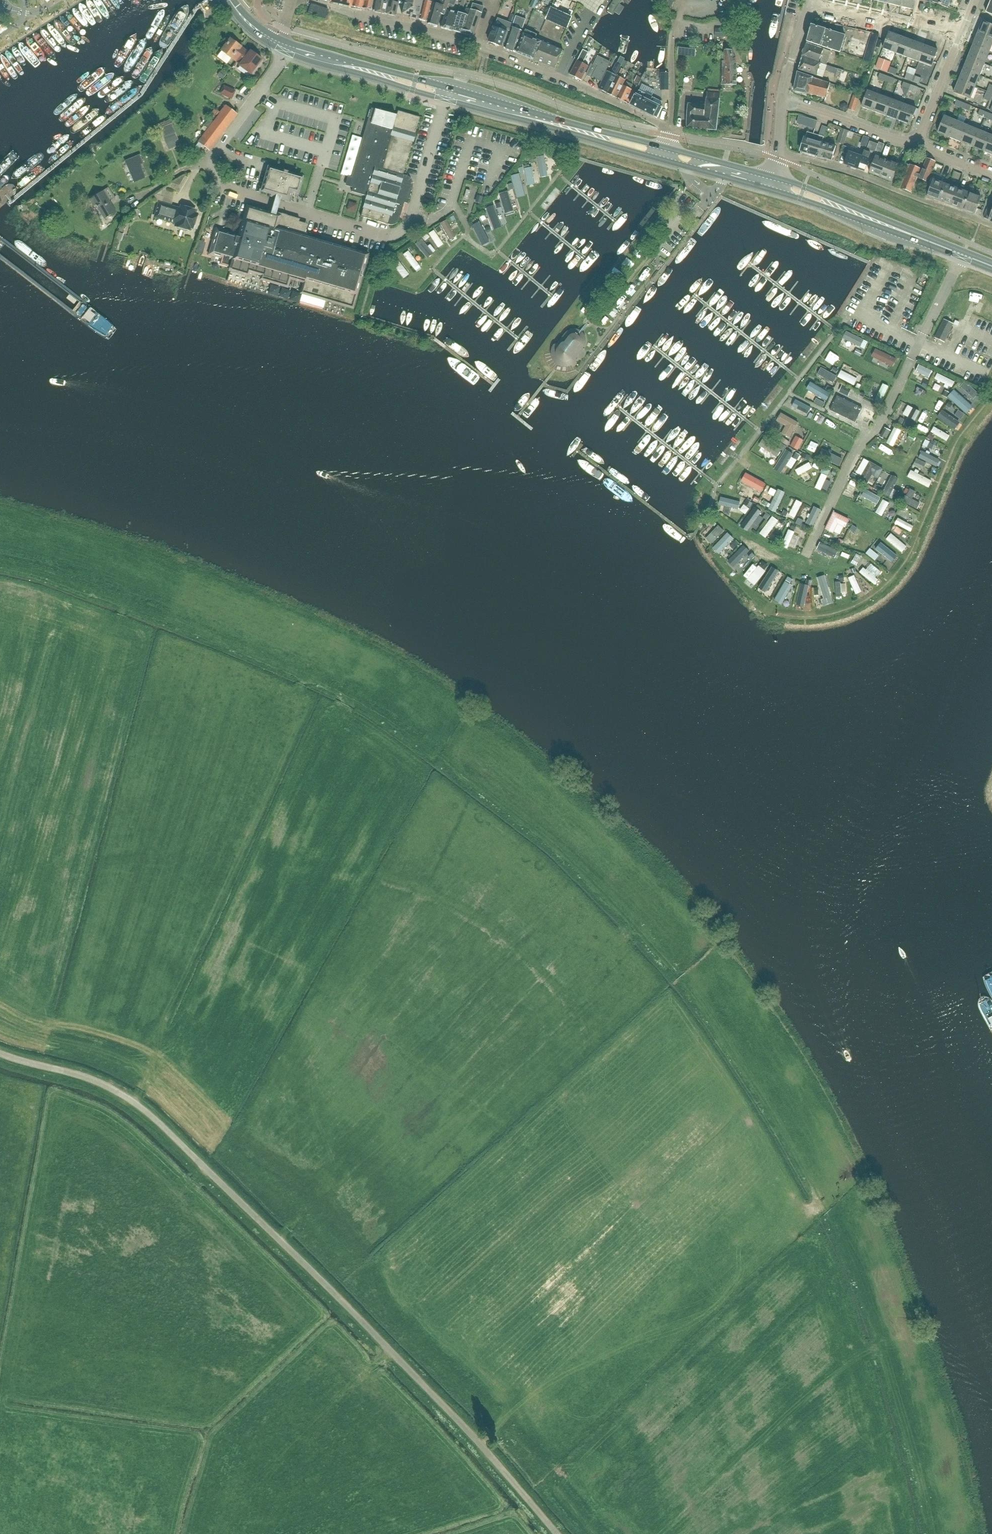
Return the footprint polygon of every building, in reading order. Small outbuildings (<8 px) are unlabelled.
[(364,0),(353,0),(352,7),(362,9),(364,0)] [(372,0),(364,0),(362,9),(370,11),(372,0)] [(383,14),(386,2),(375,0),(373,12),(383,14)] [(383,14),(394,17),(398,0),(386,0),(386,2),(383,14)] [(401,14),(409,16),(408,18),(417,20),(422,0),(404,0),(401,14)] [(423,1),(417,20),(425,23),(431,0),(423,0),(423,1)] [(443,16),(447,4),(449,0),(440,0),(438,6),(433,4),(426,25),(436,27),(440,15),(443,16)] [(901,8),(914,11),(916,0),(903,0),(901,8)] [(923,0),(932,4),(933,2),(947,8),(949,3),(951,4),(953,0),(923,0)] [(328,10),(310,4),(307,14),(325,20),(328,10)] [(451,31),(456,13),(450,11),(452,6),(447,4),(443,16),(440,28),(451,31)] [(469,11),(461,34),(471,37),(482,9),(471,5),(469,11)] [(461,34),(469,11),(464,10),(463,15),(456,13),(451,31),(461,34)] [(528,27),(541,31),(544,17),(531,14),(528,27)] [(511,15),(507,24),(513,26),(516,16),(511,15)] [(510,34),(505,46),(504,50),(514,53),(522,32),(526,20),(516,17),(513,26),(512,29),(510,34)] [(991,40),(991,26),(983,22),(978,34),(991,40)] [(502,45),(505,46),(510,34),(499,30),(500,28),(495,26),(488,43),(501,48),(502,45)] [(806,42),(840,53),(845,36),(812,26),(806,42)] [(715,38),(728,38),(728,29),(715,29),(715,38)] [(533,61),(541,44),(541,43),(543,37),(526,31),(525,34),(516,54),(533,61)] [(895,54),(901,37),(889,33),(883,49),(895,54)] [(991,46),(991,40),(978,34),(973,46),(989,53),(991,46)] [(913,42),(901,37),(895,54),(907,58),(913,42)] [(231,59),(235,62),(240,55),(236,52),(240,47),(230,39),(220,52),(231,60),(231,59)] [(919,63),(925,46),(913,42),(907,58),(919,63)] [(541,44),(533,61),(555,70),(562,53),(541,44)] [(802,57),(819,63),(819,62),(826,65),(831,51),(824,48),(823,50),(807,44),(802,57)] [(871,62),(875,47),(868,45),(863,60),(871,62)] [(925,46),(919,63),(931,67),(937,50),(925,46)] [(973,46),(968,58),(984,65),(989,53),(973,46)] [(240,47),(236,52),(240,55),(235,62),(239,65),(239,66),(249,74),(261,60),(250,51),(248,53),(240,47),(241,47),(240,47)] [(583,64),(589,53),(583,50),(577,61),(576,63),(570,75),(581,81),(588,67),(583,64)] [(722,61),(722,69),(722,73),(736,74),(736,64),(733,51),(724,51),(724,54),(722,54),(722,61)] [(601,82),(608,68),(610,62),(599,57),(597,56),(593,65),(592,64),(586,76),(592,78),(601,82)] [(797,70),(817,76),(819,69),(827,72),(830,73),(836,75),(838,70),(829,66),(821,63),(821,64),(819,63),(802,57),(797,70)] [(879,58),(875,68),(887,72),(891,63),(879,58)] [(968,58),(964,70),(980,77),(984,65),(968,58)] [(620,69),(620,68),(622,64),(618,63),(613,75),(607,72),(598,90),(607,94),(620,69)] [(890,67),(888,73),(896,76),(898,70),(890,67)] [(620,69),(607,94),(616,98),(625,81),(619,78),(623,70),(620,69)] [(959,82),(975,89),(980,77),(964,70),(959,82)] [(669,73),(660,73),(660,90),(669,90),(669,73)] [(722,85),(737,86),(737,74),(736,74),(722,73),(722,77),(722,85)] [(827,98),(830,84),(797,73),(794,91),(827,98)] [(912,82),(914,76),(907,73),(905,79),(912,82)] [(880,74),(879,75),(877,80),(884,82),(886,76),(880,74)] [(892,85),(895,79),(886,76),(884,82),(892,85)] [(914,76),(912,82),(919,85),(922,79),(914,76)] [(908,91),(910,85),(903,82),(901,88),(908,91)] [(975,89),(959,82),(954,94),(970,101),(975,89)] [(910,85),(908,91),(916,94),(918,88),(910,85)] [(231,99),(233,95),(235,91),(223,86),(219,94),(231,99)] [(629,105),(635,92),(623,86),(617,99),(629,105)] [(873,112),(879,96),(867,91),(861,108),(873,112)] [(630,106),(656,118),(662,108),(660,107),(662,104),(652,99),(652,98),(639,92),(637,95),(636,95),(630,106)] [(848,110),(854,112),(860,96),(859,96),(860,94),(854,92),(854,94),(853,94),(848,110)] [(991,96),(991,95),(987,92),(984,100),(989,102),(991,96)] [(687,128),(717,131),(720,94),(706,93),(706,104),(703,104),(703,106),(688,105),(687,116),(687,128)] [(886,116),(891,100),(879,96),(873,112),(886,116)] [(898,121),(904,104),(891,100),(886,116),(898,121)] [(954,106),(961,109),(964,103),(956,100),(954,106)] [(969,112),(971,106),(964,103),(961,109),(969,112)] [(904,104),(898,121),(910,125),(916,109),(904,104)] [(208,150),(236,114),(225,106),(220,113),(213,122),(205,133),(198,142),(208,150)] [(207,118),(209,119),(213,122),(220,113),(214,108),(207,118)] [(398,220),(403,203),(407,204),(412,186),(400,183),(419,118),(397,111),(395,116),(371,109),(350,178),(347,177),(345,184),(352,186),(350,192),(365,197),(359,217),(387,225),(389,225),(391,225),(392,225),(393,225),(394,224),(395,224),(396,223),(397,222),(397,221),(398,220)] [(977,116),(985,119),(987,113),(980,110),(977,116)] [(803,125),(805,118),(799,116),(797,123),(803,125)] [(938,133),(950,138),(957,121),(945,116),(944,116),(937,133),(938,133)] [(213,122),(209,119),(201,129),(205,133),(213,122)] [(160,124),(162,129),(161,129),(169,150),(180,146),(171,125),(169,120),(160,124)] [(950,138),(962,143),(968,126),(957,121),(950,138)] [(962,143),(974,148),(980,131),(968,126),(962,143)] [(985,153),(991,136),(980,131),(974,148),(985,153)] [(822,141),(818,140),(818,138),(807,134),(806,138),(804,138),(800,152),(817,157),(822,143),(821,143),(822,141)] [(822,143),(817,157),(831,161),(835,147),(822,143)] [(879,143),(878,143),(875,154),(880,156),(884,145),(883,145),(879,143)] [(865,170),(871,152),(865,150),(862,158),(849,153),(844,165),(857,170),(858,168),(865,170)] [(136,157),(137,158),(126,162),(135,183),(145,179),(139,163),(142,161),(140,156),(136,157)] [(545,157),(538,158),(541,177),(548,176),(545,157)] [(880,178),(886,161),(875,157),(869,174),(880,178)] [(927,182),(935,163),(927,159),(919,179),(927,182)] [(886,161),(880,178),(891,182),(897,165),(886,161)] [(901,188),(911,192),(920,170),(910,166),(910,167),(905,165),(899,181),(903,183),(901,188)] [(533,167),(525,168),(529,185),(536,184),(533,167)] [(297,193),(302,178),(269,168),(262,192),(272,194),(271,197),(286,201),(289,191),(297,193)] [(521,173),(512,175),(518,198),(527,195),(521,173)] [(939,202),(945,185),(933,181),(927,198),(939,202)] [(951,206),(957,189),(945,185),(939,202),(951,206)] [(107,188),(103,191),(109,201),(114,198),(107,188)] [(957,189),(951,206),(963,211),(969,194),(957,189)] [(91,198),(96,206),(104,220),(116,212),(109,201),(103,191),(91,198)] [(510,191),(501,193),(507,213),(516,211),(510,191)] [(969,194),(963,211),(975,215),(981,198),(969,194)] [(159,204),(155,218),(176,224),(175,227),(189,231),(190,228),(193,229),(197,215),(194,214),(195,211),(181,207),(180,210),(159,204)] [(495,206),(487,209),(494,230),(502,227),(495,206)] [(248,207),(245,216),(239,236),(215,229),(211,241),(214,241),(210,255),(222,258),(220,264),(229,267),(228,269),(246,274),(247,271),(262,275),(261,279),(285,286),(288,278),(305,283),(302,292),(299,301),(322,308),(325,299),(353,307),(368,254),(305,236),(306,230),(303,229),(305,223),(299,222),(300,219),(287,216),(286,218),(248,207)] [(130,220),(126,216),(119,223),(119,225),(124,227),(130,220)] [(446,220),(441,223),(450,239),(456,236),(446,220)] [(482,224),(477,227),(485,243),(490,241),(482,224)] [(434,230),(428,234),(438,247),(443,244),(434,230)] [(422,239),(416,244),(427,258),(433,253),(422,239)] [(635,250),(633,254),(642,259),(644,255),(635,250)] [(408,251),(403,254),(414,269),(418,265),(408,251)] [(397,260),(392,264),(403,279),(408,274),(397,260)] [(586,312),(580,322),(584,325),(590,315),(586,312)] [(952,326),(953,324),(944,320),(935,338),(938,340),(944,342),(952,326)] [(566,335),(557,347),(554,348),(554,349),(553,351),(553,353),(553,356),(554,358),(555,360),(557,362),(559,363),(561,364),(563,365),(566,365),(568,364),(570,364),(572,362),(573,362),(573,359),(583,347),(583,345),(584,344),(584,342),(584,341),(584,340),(584,339),(584,337),(583,336),(582,335),(582,334),(581,333),(580,332),(579,332),(577,331),(576,331),(575,331),(574,331),(572,331),(571,331),(570,332),(569,332),(568,333),(567,334),(566,335)] [(839,349),(846,352),(848,345),(864,352),(867,345),(845,336),(839,349)] [(861,364),(867,367),(875,350),(869,347),(861,364)] [(825,365),(833,370),(839,360),(831,355),(825,365)] [(869,367),(887,371),(889,361),(872,357),(869,367)] [(892,380),(900,363),(894,360),(887,377),(892,380)] [(816,380),(834,387),(837,378),(819,372),(816,380)] [(841,373),(837,380),(854,389),(857,382),(841,373)] [(953,390),(955,384),(936,378),(934,384),(953,390)] [(882,386),(875,403),(881,406),(888,389),(882,386)] [(809,393),(823,400),(826,394),(812,387),(809,393)] [(964,392),(960,397),(970,406),(978,397),(972,392),(969,396),(964,392)] [(862,409),(837,396),(830,411),(855,423),(862,409)] [(955,396),(949,402),(967,418),(972,412),(955,396)] [(791,411),(808,419),(812,411),(795,403),(791,411)] [(957,432),(961,424),(941,415),(937,424),(957,432)] [(926,428),(925,416),(912,417),(912,429),(926,428)] [(786,430),(782,437),(790,442),(799,427),(781,417),(776,425),(786,430)] [(934,430),(930,435),(946,445),(950,440),(934,430)] [(807,445),(812,437),(799,431),(792,443),(799,446),(801,442),(807,445)] [(895,450),(901,435),(893,432),(888,447),(895,450)] [(778,462),(782,452),(763,443),(758,455),(769,461),(770,458),(778,462)] [(825,445),(821,454),(815,452),(814,455),(824,460),(829,447),(825,445)] [(842,467),(846,456),(841,454),(837,465),(842,467)] [(938,469),(940,461),(919,454),(916,462),(938,469)] [(786,456),(775,470),(782,476),(789,468),(793,472),(798,466),(786,456)] [(863,462),(855,477),(862,480),(869,465),(863,462)] [(814,465),(812,471),(818,473),(820,467),(814,465)] [(810,466),(795,473),(798,479),(812,472),(810,466)] [(871,466),(862,482),(871,487),(881,471),(871,466)] [(814,491),(822,495),(829,481),(827,481),(830,474),(824,471),(814,491)] [(910,474),(907,482),(930,490),(932,483),(910,474)] [(884,496),(892,499),(898,482),(890,479),(884,496)] [(757,494),(755,499),(761,501),(765,492),(749,484),(747,490),(757,494)] [(907,490),(903,496),(907,498),(903,504),(915,512),(919,506),(913,502),(916,496),(907,490)] [(777,493),(769,513),(776,516),(785,496),(777,493)] [(865,497),(861,505),(870,510),(875,502),(865,497)] [(742,517),(744,507),(722,502),(720,512),(742,517)] [(795,503),(790,520),(796,522),(802,506),(795,503)] [(883,520),(889,506),(881,503),(876,517),(883,520)] [(814,531),(821,514),(815,511),(807,528),(814,531)] [(749,532),(760,516),(754,512),(743,528),(749,532)] [(899,519),(908,520),(909,513),(901,512),(899,519)] [(825,535),(834,539),(839,528),(847,532),(850,523),(833,516),(825,535)] [(760,538),(766,542),(779,524),(772,520),(760,538)] [(801,530),(804,524),(798,522),(795,528),(801,530)] [(912,535),(915,529),(898,522),(895,528),(912,535)] [(719,529),(707,542),(714,547),(725,535),(719,529)] [(854,554),(863,534),(856,531),(847,552),(854,554)] [(788,553),(794,535),(788,533),(782,551),(788,553)] [(713,551),(719,558),(735,544),(728,537),(713,551)] [(886,543),(902,557),(907,551),(891,537),(886,543)] [(874,541),(865,555),(871,559),(880,544),(874,541)] [(819,568),(824,550),(818,548),(812,566),(819,568)] [(737,569),(748,558),(744,553),(732,564),(737,569)] [(872,560),(888,571),(892,565),(882,558),(882,557),(877,553),(872,560)] [(756,589),(766,576),(754,567),(743,580),(756,589)] [(759,594),(767,598),(780,576),(771,571),(759,594)] [(875,588),(879,583),(863,571),(859,576),(875,588)] [(856,599),(863,596),(855,577),(848,580),(856,599)] [(819,587),(822,601),(831,599),(828,585),(819,587)] [(784,586),(776,606),(785,609),(793,589),(784,586)] [(835,589),(837,600),(848,597),(845,587),(835,589)] [(807,611),(810,590),(801,589),(798,610),(807,611)]
